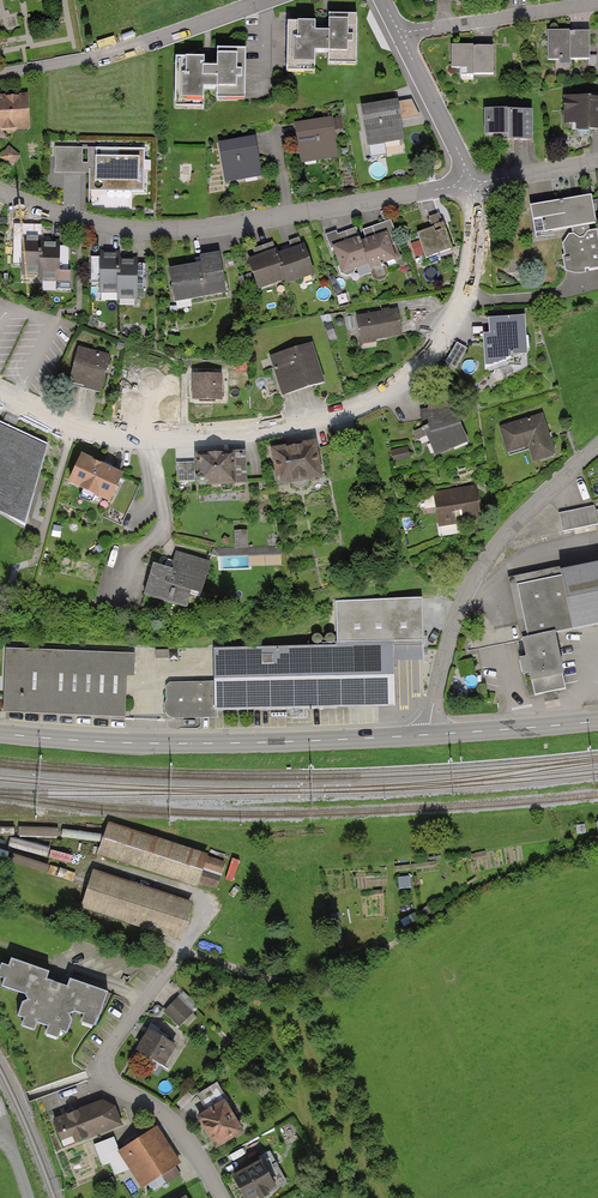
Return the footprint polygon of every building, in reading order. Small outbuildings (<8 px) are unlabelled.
[(329,17),(329,36),(314,35),(314,27),(286,27),(285,72),(314,72),(314,56),(329,56),(329,67),(356,67),(357,18),(329,17)] [(590,33),(549,33),(549,62),(590,62),(590,33)] [(494,47),(452,47),(452,77),(494,77),(494,47)] [(219,53),(219,71),(204,71),(204,62),(175,62),(175,97),(175,107),(203,108),(203,92),(219,92),(218,102),(246,103),(246,53),(219,53)] [(29,132),(28,97),(0,98),(0,133),(29,132)] [(564,99),(564,126),(576,126),(576,132),(597,132),(597,99),(564,99)] [(396,103),(361,110),(369,147),(403,140),(396,103)] [(533,113),(486,113),(486,141),(508,141),(508,145),(533,145),(533,113)] [(343,115),(334,116),(336,128),(345,127),(343,115)] [(333,120),(295,127),(302,164),(340,157),(333,120)] [(255,139),(219,146),(226,183),(262,176),(255,139)] [(22,158),(10,149),(2,160),(13,169),(22,158)] [(147,152),(55,150),(54,177),(90,178),(90,193),(146,195),(147,152)] [(591,200),(532,209),(536,236),(596,227),(591,200)] [(338,233),(327,238),(342,277),(404,254),(392,222),(358,235),(356,232),(340,238),(338,233)] [(443,226),(418,235),(427,260),(452,250),(443,226)] [(597,233),(588,234),(584,241),(580,241),(575,236),(569,237),(561,248),(566,274),(579,278),(586,277),(586,274),(597,272),(597,236),(597,233)] [(43,238),(25,238),(24,275),(41,275),(41,283),(72,284),(73,274),(58,273),(58,245),(42,245),(43,238)] [(276,253),(249,263),(260,292),(285,282),(287,288),(315,277),(304,248),(278,258),(276,253)] [(119,256),(103,256),(101,290),(118,291),(118,297),(137,298),(139,264),(118,263),(119,256)] [(200,266),(169,271),(175,305),(224,297),(217,256),(198,259),(200,266)] [(397,311),(359,318),(363,342),(401,336),(397,311)] [(526,359),(524,320),(490,321),(491,338),(484,338),(486,370),(510,359),(526,359)] [(313,345),(270,359),(283,397),(326,382),(313,345)] [(104,391),(112,355),(79,348),(71,384),(104,391)] [(223,376),(192,376),(193,402),(223,401),(223,376)] [(465,443),(453,410),(422,421),(435,454),(465,443)] [(542,417),(500,428),(507,455),(527,449),(531,465),(553,459),(542,417)] [(25,527),(48,444),(0,422),(0,511),(2,512),(25,527)] [(314,445),(271,452),(277,486),(320,479),(314,445)] [(244,455),(196,456),(196,485),(244,484),(244,455)] [(119,475),(81,458),(68,485),(106,503),(119,475)] [(479,518),(475,487),(435,492),(439,523),(479,518)] [(560,511),(563,530),(597,525),(597,511),(597,505),(560,511)] [(235,549),(218,550),(220,572),(283,569),(282,547),(248,549),(248,532),(234,532),(235,549)] [(199,598),(211,563),(178,552),(172,572),(154,566),(144,596),(165,603),(170,588),(175,590),(171,603),(186,608),(190,595),(199,598)] [(560,575),(559,570),(510,580),(535,697),(565,691),(553,634),(597,625),(597,567),(560,575)] [(134,655),(8,649),(5,713),(126,719),(128,677),(133,678),(134,655)] [(336,712),(335,649),(214,650),(214,683),(166,683),(166,721),(216,721),(216,713),(336,712)] [(196,889),(207,856),(109,824),(105,838),(98,857),(196,889)] [(471,854),(472,860),(488,857),(487,851),(471,854)] [(387,869),(398,869),(397,858),(387,858),(387,869)] [(192,902),(94,870),(90,882),(82,909),(180,941),(192,902)] [(343,907),(342,898),(329,900),(330,909),(343,907)] [(344,911),(332,913),(334,921),(346,918),(344,911)] [(416,914),(405,920),(409,928),(420,923),(416,914)] [(48,972),(10,960),(1,987),(24,995),(28,1000),(21,1002),(16,1016),(23,1018),(21,1026),(35,1030),(38,1023),(47,1026),(44,1034),(60,1039),(62,1031),(67,1033),(71,1019),(68,1014),(74,1012),(83,1014),(80,1022),(96,1028),(108,992),(69,979),(66,987),(45,981),(48,972)] [(192,1013),(178,1000),(164,1014),(178,1027),(192,1013)] [(175,1042),(150,1029),(138,1052),(163,1065),(175,1042)] [(223,1101),(227,1099),(217,1083),(199,1094),(209,1111),(199,1116),(216,1145),(240,1130),(223,1101)] [(104,1100),(54,1120),(65,1147),(123,1125),(116,1107),(104,1100)] [(181,1161),(158,1127),(120,1152),(143,1187),(150,1182),(157,1192),(183,1176),(175,1165),(181,1161)] [(288,1182),(281,1170),(274,1175),(264,1158),(263,1159),(279,1187),(288,1182)] [(261,1162),(235,1176),(247,1197),(251,1197),(258,1194),(261,1197),(268,1194),(266,1190),(274,1185),(261,1162)]
